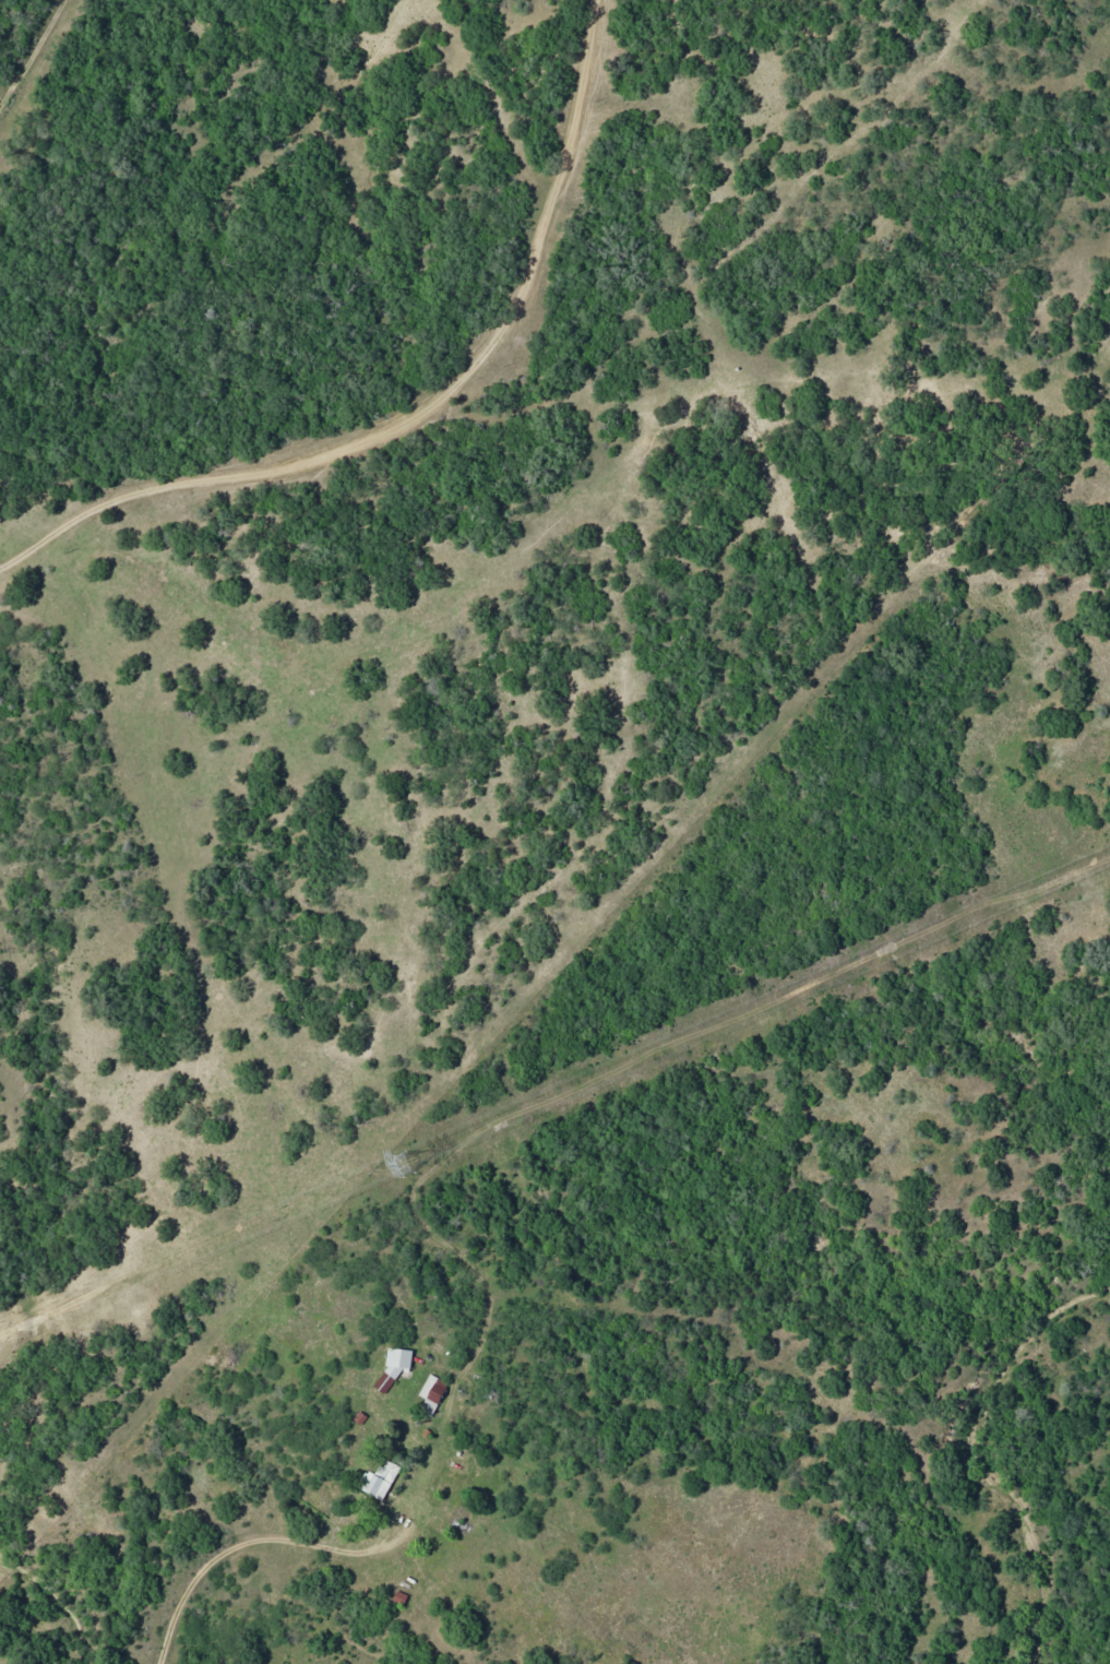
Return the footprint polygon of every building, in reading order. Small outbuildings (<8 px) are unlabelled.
[(412,1351),(386,1347),(379,1391),(391,1393),(395,1370),(409,1372),(412,1351)] [(419,1396),(425,1399),(420,1412),(432,1417),(447,1383),(428,1375),(419,1396)] [(356,1487),(382,1501),(401,1468),(385,1459),(375,1476),(365,1471),(356,1487)]
